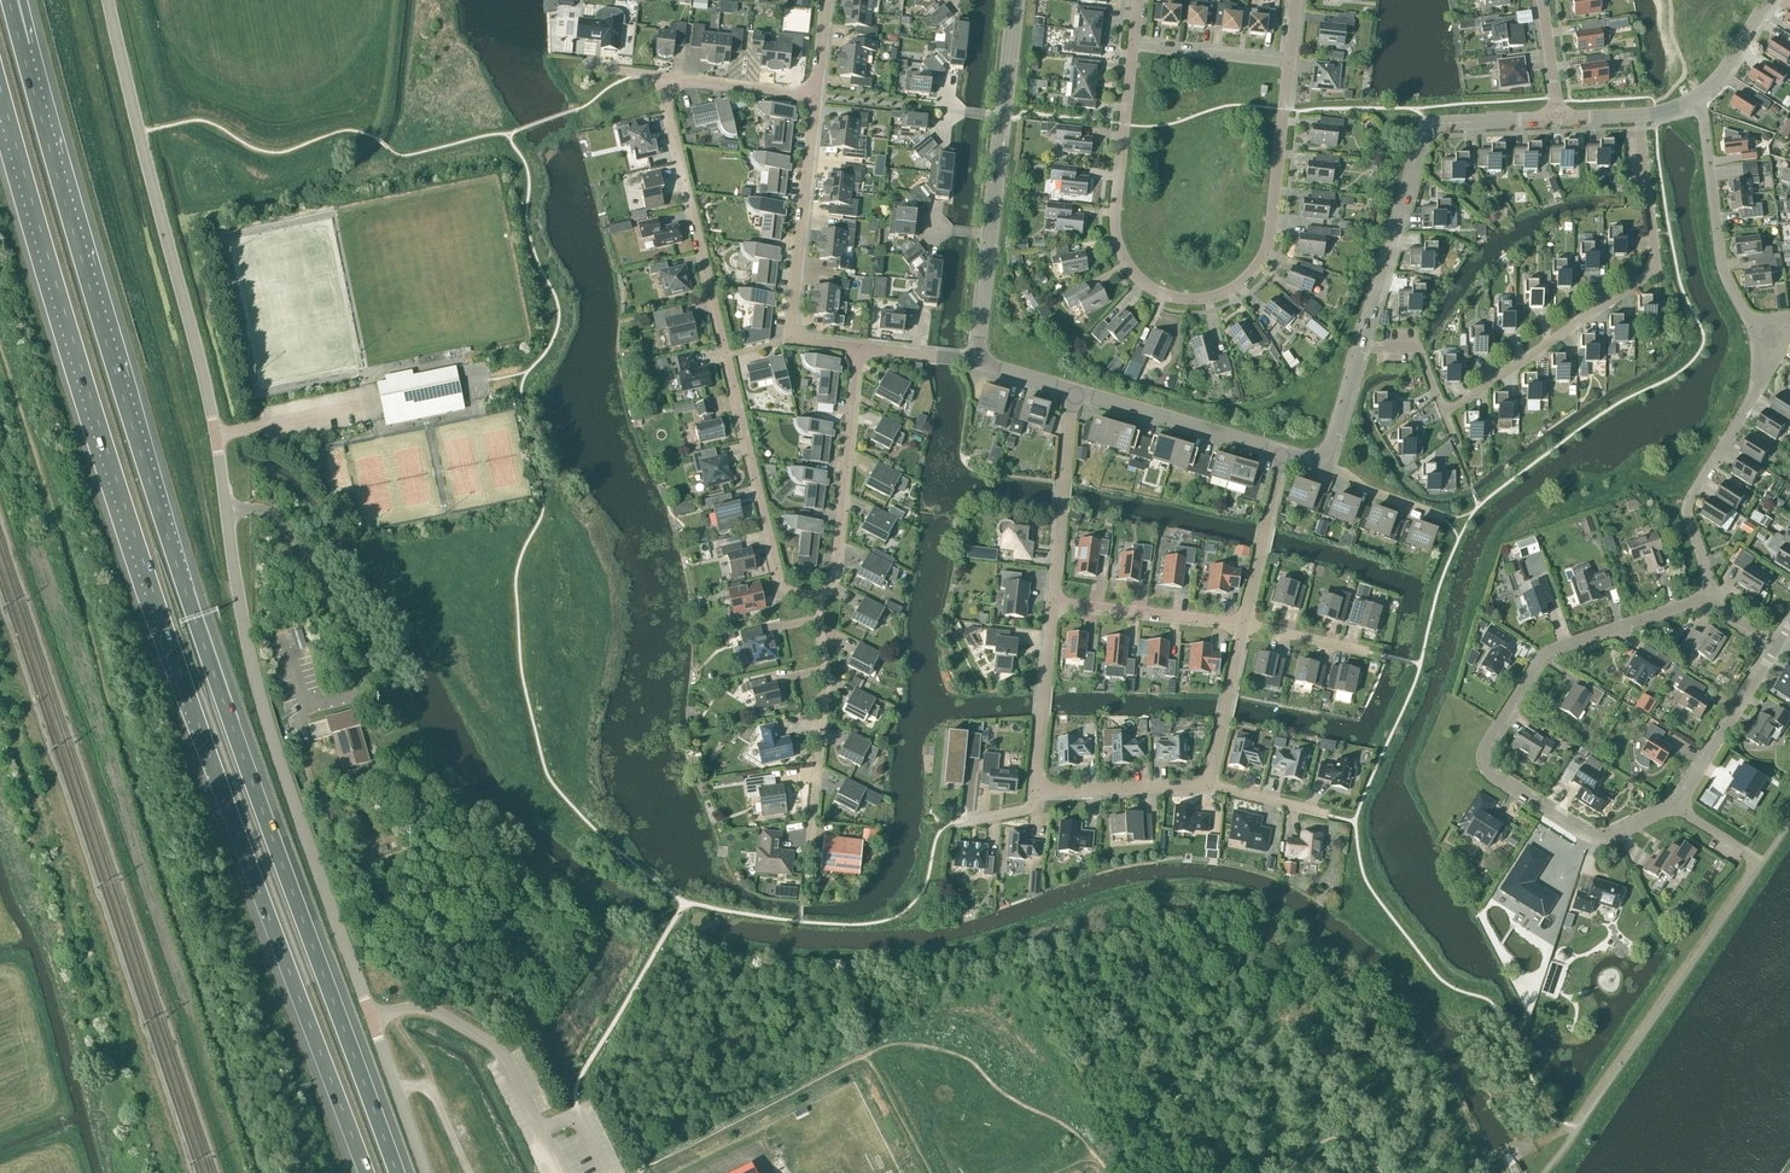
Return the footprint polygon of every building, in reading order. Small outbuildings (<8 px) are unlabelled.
[(871,15),(872,0),(880,1),(880,0),(848,0),(847,5),(845,11),(845,12),(871,15)] [(942,0),(915,0),(914,7),(923,8),(926,12),(935,5),(935,2),(939,2),(940,0),(942,0)] [(1183,24),(1188,24),(1187,28),(1203,30),(1204,27),(1212,27),(1214,5),(1207,4),(1207,0),(1196,2),(1197,4),(1196,4),(1185,3),(1183,24)] [(1509,0),(1479,0),(1479,2),(1484,2),(1485,9),(1510,6),(1509,0)] [(1600,13),(1598,0),(1572,0),(1575,17),(1600,13)] [(1183,24),(1185,3),(1174,2),(1173,1),(1170,10),(1164,9),(1164,6),(1156,5),(1154,21),(1162,22),(1161,25),(1177,27),(1178,23),(1183,24)] [(1244,30),(1246,9),(1235,8),(1235,6),(1225,2),(1224,5),(1217,4),(1215,28),(1223,29),(1222,32),(1238,34),(1239,30),(1244,30)] [(1077,7),(1076,16),(1080,16),(1079,31),(1099,33),(1101,18),(1105,19),(1106,10),(1077,7)] [(1246,9),(1244,30),(1249,31),(1248,35),(1264,37),(1265,33),(1273,34),(1275,11),(1268,10),(1268,7),(1257,8),(1258,11),(1246,9)] [(580,20),(578,39),(596,41),(597,39),(601,40),(600,50),(604,50),(604,52),(615,54),(615,51),(618,52),(619,44),(621,25),(624,25),(624,22),(624,21),(624,20),(624,19),(623,17),(623,16),(622,15),(621,14),(620,13),(619,12),(617,11),(616,11),(615,11),(611,10),(609,23),(595,22),(595,21),(580,20)] [(869,29),(871,15),(845,12),(844,12),(845,19),(846,19),(845,26),(860,28),(859,36),(876,38),(877,29),(869,29)] [(931,24),(938,19),(934,14),(927,19),(931,24)] [(1519,33),(1516,17),(1480,22),(1482,34),(1493,33),(1495,45),(1502,44),(1503,50),(1523,47),(1521,33),(1519,33)] [(931,24),(927,19),(923,19),(923,23),(927,29),(935,29),(942,24),(938,19),(931,24)] [(1353,35),(1355,21),(1353,21),(1337,19),(1336,19),(1336,27),(1320,25),(1318,44),(1343,47),(1345,34),(1353,35)] [(1477,20),(1467,22),(1468,29),(1478,28),(1477,20)] [(951,25),(942,32),(945,36),(944,44),(968,46),(969,36),(966,35),(968,22),(955,21),(954,25),(951,25)] [(1577,52),(1603,48),(1601,31),(1605,31),(1603,21),(1580,25),(1581,33),(1575,34),(1577,52)] [(1619,30),(1617,21),(1608,22),(1609,27),(1609,31),(1619,30)] [(684,44),(686,25),(676,24),(676,26),(670,25),(669,33),(659,32),(658,39),(654,38),(653,43),(653,48),(657,49),(656,56),(659,56),(659,57),(663,59),(665,59),(669,58),(673,58),(674,43),(684,44)] [(714,66),(717,34),(703,33),(704,27),(694,26),(691,45),(702,46),(700,61),(707,62),(707,64),(713,66),(714,66)] [(1034,28),(1032,48),(1042,49),(1044,29),(1034,28)] [(717,34),(714,66),(715,66),(721,65),(721,63),(729,64),(730,49),(741,50),(743,31),(732,30),(732,36),(717,34)] [(1073,45),(1072,54),(1101,57),(1101,49),(1098,48),(1099,33),(1079,31),(1074,30),(1073,45)] [(752,51),(751,58),(761,59),(760,68),(767,69),(767,71),(774,73),(777,45),(769,44),(770,37),(764,36),(764,34),(754,32),(752,51)] [(777,45),(774,73),(775,73),(781,72),(782,70),(789,71),(790,60),(791,56),(801,57),(803,38),(792,37),(778,35),(777,45)] [(1776,38),(1768,52),(1787,64),(1789,59),(1789,45),(1789,47),(1776,38)] [(839,63),(865,66),(867,51),(875,52),(875,44),(859,42),(858,50),(843,48),(842,56),(841,56),(839,61),(839,63)] [(936,43),(935,51),(939,56),(940,55),(947,64),(950,64),(949,68),(963,70),(964,57),(967,57),(968,46),(944,44),(936,43)] [(1333,52),(1332,59),(1344,61),(1345,53),(1333,52)] [(1582,85),(1604,82),(1608,82),(1605,65),(1610,64),(1608,55),(1585,58),(1586,67),(1580,68),(1582,85)] [(927,60),(933,67),(938,63),(932,56),(927,60)] [(1525,78),(1525,75),(1524,74),(1524,68),(1523,59),(1498,63),(1500,80),(1499,80),(1500,89),(1510,88),(1509,87),(1520,85),(1521,86),(1528,85),(1527,78),(1525,78)] [(927,71),(933,67),(927,60),(922,64),(927,71)] [(1073,84),(1094,86),(1095,71),(1099,72),(1100,63),(1072,60),(1071,68),(1075,69),(1073,84)] [(864,79),(865,66),(839,63),(840,69),(839,77),(855,79),(854,87),(871,88),(871,80),(864,79)] [(1337,90),(1339,66),(1315,64),(1314,80),(1312,80),(1311,90),(1320,90),(1320,89),(1337,90)] [(1769,64),(1765,70),(1758,65),(1749,79),(1758,84),(1755,88),(1766,94),(1768,90),(1769,91),(1773,83),(1780,87),(1787,75),(1769,64)] [(926,80),(919,71),(916,74),(907,73),(905,94),(907,94),(907,97),(916,98),(916,95),(929,97),(929,95),(932,95),(933,86),(930,85),(930,83),(926,83),(926,80)] [(1030,82),(1029,94),(1037,95),(1037,89),(1038,83),(1030,82)] [(1092,101),(1094,86),(1073,84),(1068,84),(1066,98),(1068,98),(1067,107),(1095,110),(1096,101),(1092,101)] [(1753,101),(1739,93),(1731,106),(1750,118),(1758,105),(1767,111),(1771,104),(1756,95),(1753,101)] [(730,111),(728,101),(691,110),(695,128),(719,123),(720,128),(722,132),(726,135),(731,137),(736,137),(737,141),(737,140),(730,111)] [(730,111),(751,107),(750,103),(728,101),(730,111)] [(790,154),(795,109),(754,104),(754,105),(758,106),(759,110),(761,115),(764,118),(769,120),(772,120),(774,120),(773,137),(765,136),(764,151),(790,154)] [(831,134),(857,137),(858,129),(866,130),(867,116),(851,114),(850,122),(835,120),(834,127),(833,127),(831,134)] [(914,118),(914,115),(905,114),(905,117),(902,117),(900,138),(908,139),(911,143),(920,135),(921,132),(925,133),(925,131),(928,131),(929,122),(926,121),(927,120),(914,118)] [(1342,130),(1344,121),(1320,118),(1319,127),(1313,126),(1310,144),(1336,147),(1338,130),(1342,130)] [(637,132),(635,124),(618,128),(622,145),(630,143),(632,152),(634,152),(636,160),(661,155),(656,137),(648,139),(646,130),(637,132)] [(1090,156),(1092,139),(1080,137),(1081,130),(1058,127),(1056,141),(1067,142),(1065,153),(1090,156)] [(1739,138),(1738,134),(1724,130),(1725,140),(1724,140),(1726,156),(1742,154),(1742,161),(1757,159),(1756,151),(1749,152),(1747,137),(1739,138)] [(856,145),(857,137),(831,134),(831,135),(831,141),(832,142),(831,149),(847,150),(846,158),(865,160),(866,152),(863,152),(864,146),(856,145)] [(722,141),(722,148),(738,150),(739,143),(722,141)] [(1613,155),(1613,142),(1600,142),(1600,148),(1586,148),(1586,147),(1586,164),(1595,164),(1595,168),(1609,168),(1609,155),(1613,155)] [(1577,156),(1577,143),(1563,143),(1563,149),(1550,149),(1549,149),(1550,165),(1559,165),(1559,170),(1573,170),(1573,166),(1573,163),(1573,156),(1577,156)] [(917,155),(923,150),(919,144),(912,150),(917,155)] [(1541,158),(1541,145),(1527,145),(1527,151),(1514,151),(1514,150),(1513,150),(1513,167),(1523,167),(1523,171),(1536,171),(1536,158),(1541,158)] [(1504,159),(1504,146),(1491,146),(1491,152),(1478,152),(1477,152),(1477,168),(1487,168),(1487,173),(1500,172),(1500,159),(1504,159)] [(1370,149),(1369,159),(1377,160),(1378,150),(1370,149)] [(923,150),(917,155),(921,160),(928,155),(923,150)] [(930,175),(954,177),(955,166),(952,166),(953,153),(941,152),(940,156),(937,156),(928,163),(931,167),(930,175)] [(785,196),(789,158),(749,154),(749,155),(753,155),(753,160),(756,165),(759,168),(764,170),(769,170),(767,187),(760,186),(759,197),(766,198),(767,194),(785,196)] [(1338,168),(1339,158),(1316,155),(1315,164),(1308,163),(1306,181),(1332,184),(1334,167),(1338,168)] [(1468,158),(1468,155),(1455,155),(1455,161),(1442,161),(1441,161),(1441,177),(1451,177),(1451,182),(1464,182),(1464,168),(1475,168),(1475,158),(1468,158)] [(1744,178),(1758,176),(1757,164),(1742,166),(1744,178)] [(825,190),(851,193),(852,184),(860,185),(861,169),(845,167),(844,177),(828,176),(828,183),(827,183),(825,189),(825,190)] [(1085,197),(1087,178),(1075,177),(1076,170),(1052,167),(1050,180),(1061,182),(1060,195),(1085,197)] [(1785,169),(1781,182),(1789,184),(1789,170),(1785,169)] [(645,211),(664,207),(660,191),(664,190),(660,173),(642,178),(643,186),(640,186),(645,211)] [(952,188),(954,177),(930,175),(929,182),(925,185),(932,194),(935,195),(935,199),(948,201),(950,188),(952,188)] [(1731,198),(1752,195),(1751,185),(1759,184),(1759,178),(1750,179),(1750,181),(1729,184),(1731,198)] [(912,191),(918,198),(923,193),(918,187),(912,191)] [(850,201),(851,193),(825,190),(825,197),(826,197),(825,204),(833,205),(831,215),(856,218),(858,202),(850,201)] [(913,202),(918,198),(912,191),(907,195),(913,202)] [(1334,204),(1335,194),(1312,191),(1311,201),(1304,200),(1302,218),(1327,221),(1329,204),(1334,204)] [(1752,195),(1731,198),(1733,212),(1744,211),(1745,220),(1763,218),(1762,204),(1753,205),(1752,195)] [(780,242),(784,204),(744,199),(744,200),(748,201),(748,206),(751,210),(754,213),(759,215),(764,215),(761,240),(780,242)] [(890,225),(917,227),(919,216),(916,216),(916,214),(912,214),(912,211),(905,202),(901,205),(893,204),(890,225)] [(1422,224),(1422,229),(1432,229),(1445,229),(1456,229),(1456,215),(1449,215),(1449,203),(1436,203),(1436,208),(1423,208),(1422,208),(1422,224)] [(1081,235),(1083,216),(1071,215),(1071,208),(1048,205),(1046,219),(1057,220),(1056,233),(1081,235)] [(659,230),(657,220),(638,224),(642,240),(654,237),(657,249),(681,243),(677,225),(659,230)] [(630,223),(623,225),(625,233),(632,231),(630,223)] [(819,245),(845,248),(852,249),(855,227),(838,225),(837,233),(822,231),(822,238),(821,238),(819,245)] [(916,238),(917,227),(890,225),(889,237),(897,238),(896,246),(899,249),(908,242),(909,239),(913,240),(913,238),(916,238)] [(1331,230),(1307,227),(1306,237),(1300,236),(1298,254),(1323,257),(1325,239),(1329,240),(1330,237),(1331,230)] [(1621,232),(1621,230),(1608,230),(1608,243),(1612,243),(1612,255),(1612,256),(1625,256),(1625,246),(1632,246),(1633,246),(1633,232),(1621,232)] [(1759,262),(1773,260),(1773,255),(1772,248),(1761,249),(1760,237),(1736,240),(1738,257),(1752,255),(1753,263),(1759,262)] [(1026,243),(1014,244),(1015,251),(1027,250),(1026,243)] [(775,287),(779,249),(739,245),(739,246),(743,246),(743,251),(746,255),(749,259),(754,261),(759,261),(756,285),(773,287),(775,287)] [(843,262),(845,248),(819,245),(819,246),(819,252),(820,253),(819,260),(834,261),(833,269),(850,271),(851,263),(843,262)] [(1437,258),(1437,245),(1424,245),(1424,251),(1411,251),(1411,250),(1410,250),(1410,267),(1420,267),(1420,271),(1433,271),(1433,258),(1437,258)] [(1593,247),(1593,245),(1580,245),(1580,258),(1584,258),(1584,271),(1598,271),(1598,261),(1605,261),(1606,261),(1605,247),(1593,247)] [(1069,256),(1067,248),(1050,251),(1053,266),(1061,264),(1063,275),(1087,270),(1084,253),(1069,256)] [(905,262),(912,256),(908,251),(901,257),(905,262)] [(912,256),(905,262),(909,267),(916,262),(912,256)] [(917,281),(942,284),(943,273),(940,273),(941,260),(928,258),(928,263),(925,262),(916,270),(918,272),(917,281)] [(1773,260),(1759,262),(1760,270),(1746,272),(1748,288),(1772,286),(1771,274),(1778,273),(1776,260),(1773,260)] [(1324,270),(1302,262),(1298,270),(1292,268),(1286,285),(1310,294),(1316,278),(1320,279),(1324,270)] [(1566,264),(1566,262),(1552,262),(1552,275),(1557,275),(1557,289),(1570,289),(1570,278),(1577,278),(1577,279),(1578,279),(1578,264),(1574,264),(1566,264)] [(668,271),(667,263),(649,267),(651,276),(661,273),(666,297),(690,292),(684,268),(668,271)] [(875,279),(873,298),(884,299),(887,280),(875,279)] [(862,280),(861,288),(870,289),(871,282),(862,280)] [(839,304),(839,303),(840,290),(848,291),(849,283),(832,281),(831,289),(816,287),(815,294),(813,300),(812,301),(839,304)] [(941,295),(942,284),(917,281),(917,282),(918,282),(917,289),(913,292),(920,301),(923,302),(923,306),(936,307),(938,295),(941,295)] [(1550,284),(1544,284),(1538,284),(1538,282),(1525,282),(1525,295),(1525,304),(1526,304),(1526,306),(1529,306),(1529,309),(1542,308),(1542,298),(1549,298),(1549,299),(1550,299),(1550,284)] [(756,285),(755,292),(772,294),(773,287),(756,285)] [(1089,291),(1085,285),(1063,297),(1069,309),(1079,304),(1086,315),(1108,302),(1098,286),(1089,291)] [(1029,298),(1027,295),(1029,294),(1025,287),(1018,291),(1022,297),(1023,297),(1024,300),(1029,298)] [(1425,300),(1425,287),(1412,287),(1412,293),(1398,293),(1398,309),(1407,309),(1407,313),(1421,313),(1421,300),(1425,300)] [(769,341),(774,295),(772,294),(755,292),(734,290),(734,291),(738,291),(738,296),(741,301),(744,304),(749,306),(754,306),(751,330),(745,329),(743,347),(769,341)] [(901,298),(906,304),(911,300),(906,293),(901,298)] [(1296,305),(1285,296),(1280,303),(1275,298),(1264,312),(1284,329),(1294,315),(1298,318),(1303,311),(1299,308),(1296,305)] [(1497,304),(1497,317),(1501,317),(1501,331),(1515,331),(1515,320),(1522,320),(1522,321),(1522,306),(1510,306),(1510,304),(1510,297),(1498,297),(1498,304),(1497,304)] [(901,309),(906,304),(901,298),(896,302),(901,309)] [(1033,310),(1038,307),(1032,298),(1028,300),(1033,310)] [(1651,304),(1651,298),(1638,298),(1638,311),(1642,311),(1642,325),(1656,324),(1656,320),(1663,320),(1663,303),(1662,303),(1662,304),(1651,304)] [(846,304),(839,303),(839,304),(812,301),(812,302),(813,308),(814,308),(813,316),(828,317),(827,325),(844,327),(846,304)] [(1306,305),(1303,310),(1314,318),(1318,313),(1306,305)] [(681,318),(679,309),(654,315),(658,331),(667,328),(671,347),(697,341),(691,315),(681,318)] [(900,318),(893,309),(889,312),(881,311),(879,332),(881,332),(881,335),(889,336),(890,333),(903,334),(903,332),(906,333),(907,323),(904,323),(904,321),(900,321),(900,318)] [(1119,343),(1136,324),(1122,311),(1108,326),(1103,321),(1090,335),(1100,344),(1109,334),(1119,343)] [(1622,323),(1622,318),(1609,318),(1609,331),(1609,343),(1613,343),(1613,344),(1614,344),(1627,344),(1627,340),(1634,340),(1634,323),(1633,323),(1622,323)] [(1248,329),(1244,323),(1229,333),(1243,354),(1258,345),(1260,349),(1268,343),(1255,324),(1248,329)] [(1328,335),(1316,325),(1311,331),(1323,341),(1328,335)] [(1483,331),(1483,329),(1469,329),(1469,342),(1474,342),(1474,355),(1487,355),(1487,345),(1494,345),(1495,345),(1495,331),(1493,331),(1488,331),(1483,331)] [(1276,330),(1269,334),(1278,350),(1285,346),(1276,330)] [(1169,337),(1156,331),(1155,333),(1152,331),(1143,351),(1136,348),(1130,362),(1142,368),(1147,358),(1160,364),(1171,340),(1168,339),(1169,337)] [(1208,338),(1207,336),(1193,340),(1193,342),(1191,343),(1198,368),(1212,364),(1215,377),(1231,373),(1226,355),(1216,358),(1211,337),(1208,338)] [(1594,343),(1594,337),(1580,337),(1580,350),(1584,350),(1585,363),(1598,363),(1598,359),(1605,359),(1605,342),(1604,342),(1604,343),(1594,343)] [(1276,363),(1279,361),(1278,358),(1279,357),(1272,345),(1271,346),(1269,352),(1276,363)] [(1281,356),(1288,365),(1294,361),(1287,351),(1281,356)] [(696,371),(695,364),(696,364),(693,354),(678,358),(680,367),(681,367),(682,374),(679,375),(682,392),(710,386),(710,387),(708,388),(708,389),(711,388),(707,369),(696,371)] [(835,407),(840,360),(800,356),(800,357),(804,357),(804,362),(806,366),(810,370),(815,371),(820,372),(816,404),(835,407)] [(1565,362),(1565,357),(1551,357),(1551,382),(1556,382),(1556,383),(1569,383),(1569,379),(1576,379),(1576,362),(1575,362),(1565,362)] [(792,397),(783,358),(746,366),(750,385),(774,379),(775,384),(777,389),(781,392),(785,394),(790,394),(791,397),(792,397)] [(1455,360),(1455,358),(1442,358),(1442,371),(1446,371),(1446,384),(1459,384),(1459,374),(1466,374),(1467,374),(1467,360),(1455,360)] [(666,359),(656,362),(657,368),(658,370),(668,368),(666,359)] [(385,420),(403,416),(404,421),(447,412),(446,408),(463,404),(456,368),(412,377),(411,371),(386,377),(387,382),(378,384),(385,420)] [(910,404),(914,394),(908,390),(911,385),(887,372),(875,395),(883,400),(883,401),(889,405),(890,403),(899,408),(899,407),(902,401),(910,404)] [(1536,382),(1536,376),(1522,376),(1522,389),(1527,389),(1527,400),(1527,402),(1540,402),(1540,398),(1547,398),(1547,381),(1546,381),(1546,382),(1536,382)] [(994,392),(984,389),(981,399),(982,399),(979,406),(998,412),(994,426),(1005,429),(1013,400),(1006,398),(1007,396),(1001,394),(1002,392),(995,390),(994,392)] [(1789,424),(1789,398),(1782,393),(1771,411),(1768,409),(1767,410),(1789,424)] [(1386,401),(1386,395),(1373,395),(1373,408),(1377,408),(1377,422),(1390,422),(1390,417),(1398,417),(1398,401),(1397,401),(1386,401)] [(1493,396),(1494,409),(1498,409),(1498,422),(1498,430),(1511,430),(1511,422),(1511,421),(1518,421),(1518,417),(1518,401),(1507,401),(1507,396),(1493,396)] [(1018,402),(1009,432),(1020,435),(1025,419),(1045,425),(1042,433),(1051,436),(1055,419),(1046,417),(1049,408),(1038,405),(1039,403),(1032,401),(1031,403),(1026,402),(1025,404),(1018,402)] [(710,423),(709,416),(713,415),(710,402),(696,405),(699,418),(702,417),(704,424),(695,426),(699,444),(725,438),(721,420),(710,423)] [(693,403),(683,406),(684,412),(694,410),(693,403)] [(1767,410),(1756,428),(1776,440),(1787,422),(1789,424),(1767,410)] [(1478,421),(1478,415),(1465,415),(1465,428),(1469,428),(1469,441),(1482,441),(1482,437),(1489,437),(1489,436),(1489,431),(1489,420),(1489,421),(1478,421)] [(871,440),(870,441),(876,444),(876,445),(882,449),(883,447),(885,449),(889,451),(889,450),(892,444),(900,447),(904,436),(898,433),(901,427),(882,418),(871,440)] [(828,465),(833,424),(792,420),(796,421),(797,425),(798,429),(800,432),(804,434),(808,435),(812,435),(810,451),(803,451),(802,462),(828,465)] [(1086,422),(1081,441),(1092,444),(1093,439),(1112,445),(1116,428),(1107,425),(1107,423),(1101,421),(1100,423),(1094,422),(1094,424),(1086,422)] [(915,425),(913,431),(922,434),(924,428),(915,425)] [(1126,431),(1116,428),(1112,445),(1130,450),(1128,455),(1139,458),(1145,439),(1138,437),(1139,435),(1133,433),(1134,431),(1127,429),(1126,431)] [(1411,437),(1411,431),(1397,431),(1397,444),(1402,444),(1402,457),(1415,457),(1415,461),(1422,456),(1422,436),(1421,436),(1421,437),(1411,437)] [(1740,454),(1763,468),(1760,466),(1771,447),(1752,435),(1740,454)] [(1008,438),(1005,447),(1011,449),(1013,440),(1008,438)] [(1145,439),(1139,458),(1150,462),(1152,457),(1170,462),(1175,445),(1165,442),(1166,440),(1159,438),(1158,440),(1153,439),(1152,441),(1145,439)] [(1185,448),(1175,445),(1170,462),(1188,467),(1187,472),(1198,476),(1204,456),(1196,454),(1197,452),(1192,450),(1192,448),(1185,446),(1185,448)] [(1077,448),(1075,461),(1083,462),(1084,449),(1077,448)] [(717,460),(715,450),(692,455),(696,474),(703,472),(704,476),(703,477),(706,489),(718,486),(717,484),(730,481),(725,458),(717,460)] [(1751,487),(1763,468),(1740,454),(1743,456),(1731,474),(1751,487)] [(1211,458),(1204,456),(1198,476),(1209,479),(1210,474),(1229,479),(1234,462),(1224,460),(1224,457),(1218,455),(1217,457),(1211,456),(1211,458)] [(1130,461),(1128,468),(1136,470),(1138,463),(1130,461)] [(1243,465),(1234,462),(1229,479),(1247,485),(1243,498),(1255,501),(1263,473),(1255,471),(1256,469),(1250,467),(1251,465),(1244,463),(1243,465)] [(903,492),(907,482),(900,479),(901,475),(878,463),(866,486),(890,499),(890,498),(894,489),(903,492)] [(1138,463),(1136,470),(1143,472),(1145,466),(1138,463)] [(1413,465),(1402,472),(1406,477),(1416,470),(1413,465)] [(1435,472),(1435,466),(1422,467),(1422,479),(1426,479),(1426,493),(1439,493),(1439,488),(1447,488),(1447,472),(1446,472),(1435,472)] [(823,511),(827,473),(787,468),(786,469),(790,470),(791,475),(793,479),(797,482),(801,484),(806,484),(804,509),(823,511)] [(1712,498),(1735,512),(1747,493),(1727,480),(1716,499),(1713,497),(1712,498)] [(1305,486),(1295,482),(1289,499),(1308,505),(1306,510),(1317,514),(1324,495),(1317,493),(1318,490),(1312,488),(1313,486),(1306,484),(1305,486)] [(1767,493),(1763,499),(1772,504),(1776,498),(1767,493)] [(726,509),(725,505),(732,503),(730,494),(705,500),(707,509),(714,507),(715,511),(714,512),(715,512),(720,532),(731,529),(730,524),(742,521),(739,506),(740,506),(740,505),(726,509)] [(1328,497),(1321,516),(1332,520),(1334,515),(1352,522),(1358,505),(1348,502),(1349,499),(1342,497),(1342,499),(1336,497),(1335,499),(1328,497)] [(1735,512),(1712,498),(1701,516),(1721,529),(1732,510),(1735,512)] [(1777,499),(1773,506),(1779,509),(1783,503),(1777,499)] [(693,502),(671,508),(674,518),(695,513),(693,502)] [(754,503),(743,504),(745,519),(756,518),(754,503)] [(885,542),(897,520),(873,508),(862,530),(861,530),(861,531),(870,535),(869,537),(876,540),(876,539),(885,543),(885,542)] [(891,508),(888,515),(893,517),(896,511),(891,508)] [(807,519),(808,511),(799,510),(798,518),(807,519)] [(1369,519),(1366,527),(1384,533),(1383,538),(1394,542),(1401,523),(1394,520),(1394,518),(1389,516),(1390,514),(1383,511),(1382,514),(1372,510),(1369,519)] [(1071,511),(1070,521),(1080,522),(1081,513),(1071,511)] [(1755,513),(1750,521),(1759,526),(1763,518),(1755,513)] [(816,568),(817,559),(821,522),(781,517),(781,518),(784,518),(785,523),(788,528),(791,531),(796,533),(801,533),(797,566),(816,568)] [(1362,517),(1358,529),(1365,531),(1366,527),(1369,519),(1362,517)] [(1585,536),(1595,532),(1590,518),(1579,521),(1585,536)] [(1766,518),(1761,527),(1765,530),(1771,521),(1766,518)] [(1319,521),(1314,535),(1323,538),(1328,525),(1319,521)] [(1755,527),(1745,521),(1741,529),(1751,535),(1755,527)] [(1030,560),(1030,559),(1032,544),(1028,543),(1029,528),(1015,527),(1012,524),(1009,522),(1005,522),(1001,524),(999,527),(998,530),(999,534),(1001,537),(999,552),(1015,554),(1014,558),(1030,560)] [(1398,544),(1409,547),(1411,543),(1429,549),(1435,533),(1425,529),(1426,527),(1419,524),(1419,527),(1413,525),(1412,527),(1405,524),(1398,544)] [(1760,530),(1756,536),(1764,541),(1768,535),(1760,530)] [(1191,534),(1190,541),(1198,542),(1199,535),(1191,534)] [(1663,567),(1659,554),(1662,553),(1655,534),(1626,544),(1633,562),(1645,558),(1650,572),(1663,567)] [(1345,536),(1342,545),(1349,548),(1352,538),(1345,536)] [(1521,559),(1539,553),(1534,537),(1516,543),(1521,559)] [(1611,537),(1602,540),(1606,552),(1615,549),(1611,537)] [(1784,542),(1775,537),(1770,544),(1780,556),(1775,563),(1789,572),(1789,546),(1784,542)] [(1077,575),(1095,578),(1098,556),(1107,557),(1109,542),(1081,538),(1080,548),(1075,547),(1073,558),(1079,559),(1077,575)] [(700,546),(706,560),(713,557),(708,543),(700,546)] [(742,552),(741,544),(720,549),(722,558),(727,557),(732,579),(743,576),(742,573),(756,569),(751,550),(742,552)] [(1150,563),(1152,547),(1142,546),(1141,556),(1123,554),(1120,580),(1113,579),(1113,580),(1138,583),(1141,562),(1150,563)] [(1193,566),(1195,550),(1175,547),(1174,557),(1162,556),(1160,567),(1165,567),(1163,586),(1155,585),(1181,589),(1185,565),(1193,566)] [(1243,548),(1241,556),(1247,558),(1249,549),(1243,548)] [(871,555),(881,560),(884,554),(874,549),(871,555)] [(997,551),(982,549),(981,561),(996,562),(997,551)] [(1758,597),(1770,578),(1750,566),(1755,558),(1743,551),(1733,565),(1746,573),(1738,585),(1758,597)] [(881,560),(871,555),(869,553),(857,576),(856,577),(865,581),(864,582),(871,586),(871,584),(880,589),(881,588),(885,579),(894,582),(897,572),(891,569),(892,565),(881,560)] [(1238,589),(1241,566),(1240,573),(1230,572),(1231,568),(1212,566),(1208,592),(1201,591),(1201,592),(1227,595),(1228,588),(1238,589)] [(1026,608),(1027,600),(1026,600),(1027,585),(1020,584),(1021,575),(1002,573),(1000,589),(1007,590),(1004,617),(1023,619),(1025,608),(1026,608)] [(1610,587),(1605,573),(1593,577),(1591,573),(1575,579),(1577,585),(1574,586),(1581,605),(1600,599),(1597,591),(1610,587)] [(1520,618),(1518,619),(1519,622),(1530,618),(1531,619),(1539,617),(1539,618),(1547,615),(1544,605),(1552,603),(1544,579),(1531,584),(1534,592),(1523,596),(1527,609),(1518,612),(1520,618)] [(1299,611),(1306,588),(1280,581),(1277,591),(1274,590),(1270,602),(1273,603),(1273,604),(1285,608),(1286,607),(1299,611)] [(741,589),(740,583),(727,586),(733,613),(736,615),(765,608),(759,585),(741,589)] [(1359,586),(1355,599),(1367,602),(1370,589),(1359,586)] [(1343,623),(1351,595),(1338,592),(1336,600),(1323,596),(1317,617),(1329,620),(1329,619),(1343,623)] [(873,631),(885,608),(864,598),(852,620),(852,621),(859,625),(859,626),(865,629),(866,628),(873,632),(874,631),(873,631)] [(1764,608),(1754,601),(1750,607),(1749,608),(1760,615),(1761,614),(1764,608)] [(888,602),(885,608),(892,612),(895,606),(888,602)] [(1377,633),(1381,621),(1377,620),(1380,609),(1355,602),(1348,625),(1362,629),(1374,633),(1374,632),(1377,633)] [(979,615),(978,622),(987,623),(988,616),(979,615)] [(1482,619),(1478,625),(1485,630),(1489,623),(1482,619)] [(1479,643),(1492,651),(1482,666),(1497,676),(1509,656),(1503,652),(1510,641),(1497,632),(1499,630),(1491,625),(1479,643)] [(975,647),(969,635),(982,629),(971,627),(961,632),(968,645),(975,647)] [(761,628),(740,633),(743,646),(747,665),(753,663),(753,664),(767,661),(768,662),(778,660),(776,649),(774,649),(771,635),(763,637),(761,628)] [(1702,638),(1692,632),(1680,651),(1690,657),(1694,650),(1711,661),(1725,639),(1707,628),(1702,638)] [(1015,659),(1018,641),(1009,640),(1010,632),(987,630),(985,647),(996,648),(995,657),(996,657),(994,673),(1011,675),(1013,659),(1015,659)] [(1085,654),(1087,635),(1069,634),(1067,650),(1061,649),(1061,660),(1084,662),(1083,672),(1092,673),(1094,655),(1085,654)] [(1102,637),(1109,638),(1105,677),(1123,679),(1123,676),(1133,677),(1134,661),(1126,661),(1128,639),(1102,637)] [(1174,678),(1175,662),(1167,661),(1169,643),(1142,640),(1142,641),(1150,642),(1147,668),(1165,670),(1164,677),(1174,678)] [(869,677),(880,654),(859,643),(848,666),(847,667),(869,678),(869,677)] [(1218,678),(1221,655),(1210,654),(1211,647),(1185,645),(1192,646),(1190,672),(1208,674),(1209,670),(1218,671),(1218,678)] [(1470,650),(1468,657),(1475,662),(1479,656),(1470,650)] [(1633,667),(1626,677),(1641,687),(1648,677),(1651,679),(1658,668),(1664,672),(1671,661),(1658,653),(1654,659),(1639,650),(1630,665),(1633,667)] [(1271,657),(1259,654),(1259,655),(1255,654),(1253,667),(1256,667),(1254,675),(1267,678),(1265,686),(1277,689),(1276,689),(1278,689),(1285,661),(1271,658),(1271,657)] [(1321,688),(1325,668),(1312,665),(1312,664),(1300,661),(1295,682),(1321,688)] [(1345,670),(1332,667),(1326,690),(1352,696),(1355,685),(1358,686),(1361,673),(1358,672),(1346,669),(1345,670)] [(1680,668),(1669,685),(1676,689),(1685,675),(1687,672),(1680,668)] [(1775,690),(1789,699),(1789,670),(1788,674),(1786,673),(1775,690)] [(1700,685),(1685,675),(1676,689),(1684,694),(1678,704),(1699,718),(1709,702),(1695,694),(1700,685)] [(854,678),(851,685),(858,689),(860,690),(864,682),(862,681),(862,682),(854,678)] [(767,687),(765,679),(745,684),(747,692),(752,691),(757,713),(768,711),(767,707),(781,704),(776,685),(767,687)] [(1125,679),(1123,692),(1133,693),(1134,680),(1125,679)] [(1604,694),(1590,686),(1586,693),(1575,686),(1560,709),(1577,720),(1590,698),(1598,703),(1604,694)] [(875,719),(879,709),(873,706),(876,700),(855,689),(843,712),(843,711),(843,712),(850,716),(849,717),(856,721),(857,719),(864,723),(864,722),(867,716),(875,719)] [(1649,699),(1642,711),(1648,715),(1656,703),(1649,699)] [(1789,720),(1789,716),(1780,709),(1772,721),(1762,714),(1753,727),(1751,726),(1744,737),(1759,747),(1761,744),(1766,747),(1771,739),(1770,738),(1775,730),(1782,734),(1789,720)] [(365,748),(359,728),(361,727),(356,711),(327,719),(332,736),(333,735),(339,733),(345,753),(339,755),(343,770),(363,764),(359,750),(365,748)] [(1161,721),(1151,721),(1152,736),(1166,735),(1165,724),(1161,724),(1161,721)] [(1660,767),(1672,748),(1661,740),(1665,733),(1651,724),(1642,738),(1648,742),(1641,754),(1643,755),(1634,760),(1648,769),(1649,759),(1660,767)] [(779,740),(776,725),(760,728),(764,744),(757,746),(762,765),(793,758),(788,738),(779,740)] [(1103,732),(1104,748),(1111,748),(1112,765),(1130,764),(1130,757),(1144,757),(1144,741),(1121,742),(1120,736),(1120,731),(1103,732)] [(963,786),(968,734),(949,732),(949,733),(950,733),(953,774),(963,775),(962,786),(963,786)] [(873,761),(877,751),(870,747),(871,744),(850,733),(839,756),(838,756),(838,757),(846,760),(845,762),(851,765),(852,764),(860,768),(860,767),(864,758),(873,761)] [(1554,745),(1534,733),(1530,739),(1520,733),(1511,747),(1533,761),(1539,752),(1547,756),(1554,745)] [(1076,741),(1076,739),(1058,739),(1058,742),(1056,742),(1054,744),(1054,753),(1056,754),(1058,754),(1058,767),(1077,766),(1076,757),(1091,756),(1090,741),(1076,741)] [(1187,762),(1186,739),(1168,740),(1168,743),(1156,743),(1156,759),(1169,758),(1169,763),(1187,762)] [(1263,739),(1261,746),(1270,749),(1272,741),(1263,739)] [(1321,739),(1319,750),(1326,751),(1328,741),(1321,739)] [(1262,767),(1266,752),(1251,749),(1252,745),(1235,740),(1228,765),(1246,770),(1248,764),(1262,767)] [(1308,757),(1291,752),(1290,756),(1278,753),(1277,754),(1274,753),(1270,766),(1274,767),(1274,768),(1286,771),(1284,777),(1302,781),(1308,757)] [(1015,792),(1017,774),(998,772),(1000,755),(984,754),(982,773),(991,774),(989,789),(1015,792)] [(1598,814),(1604,804),(1608,798),(1594,790),(1602,777),(1598,775),(1603,766),(1589,758),(1573,783),(1580,787),(1576,794),(1578,796),(1575,799),(1598,814)] [(1354,767),(1355,765),(1337,760),(1335,767),(1321,763),(1317,778),(1331,782),(1330,786),(1348,791),(1351,779),(1353,779),(1355,778),(1357,770),(1356,768),(1354,767)] [(1766,780),(1745,766),(1742,770),(1740,768),(1735,775),(1738,777),(1731,788),(1753,801),(1766,780)] [(773,788),(771,778),(745,781),(748,799),(760,797),(762,817),(786,813),(782,787),(773,788)] [(742,779),(729,781),(730,787),(743,785),(742,779)] [(882,798),(846,779),(834,802),(833,802),(841,806),(840,808),(847,811),(847,810),(855,813),(862,799),(877,807),(882,798)] [(1707,792),(1704,800),(1714,805),(1718,797),(1707,792)] [(1493,822),(1482,816),(1491,801),(1479,794),(1458,826),(1466,831),(1464,834),(1488,849),(1494,838),(1501,842),(1509,830),(1494,820),(1493,822)] [(1197,818),(1193,817),(1194,809),(1176,807),(1174,832),(1192,834),(1192,831),(1207,832),(1208,816),(1198,815),(1197,818)] [(1265,851),(1269,831),(1258,828),(1259,820),(1245,817),(1245,815),(1235,813),(1232,823),(1234,823),(1231,838),(1247,842),(1246,847),(1265,851)] [(1141,816),(1141,814),(1125,815),(1125,817),(1111,818),(1112,835),(1126,835),(1126,837),(1132,836),(1133,843),(1152,842),(1151,816),(1141,816)] [(1091,849),(1093,833),(1080,832),(1080,825),(1061,823),(1058,851),(1078,853),(1078,848),(1091,849)] [(874,843),(876,831),(865,829),(863,841),(874,843)] [(779,853),(780,834),(763,832),(761,851),(758,851),(756,871),(790,874),(792,854),(779,853)] [(1038,857),(1039,843),(1026,842),(1027,835),(1010,833),(1007,859),(1024,861),(1025,856),(1038,857)] [(1320,852),(1321,836),(1302,834),(1301,842),(1287,840),(1286,856),(1300,858),(1299,860),(1319,862),(1319,861),(1320,861),(1321,852),(1320,852)] [(1514,835),(1509,843),(1515,847),(1520,839),(1514,835)] [(1206,836),(1205,851),(1206,851),(1216,852),(1218,837),(1206,836)] [(861,845),(858,842),(841,840),(838,843),(836,842),(825,841),(822,870),(858,874),(861,845)] [(992,876),(993,859),(986,858),(987,847),(956,844),(954,868),(984,871),(984,875),(992,876)] [(1696,852),(1683,844),(1680,849),(1673,844),(1666,854),(1662,851),(1655,862),(1650,859),(1642,871),(1657,880),(1652,888),(1658,891),(1672,869),(1676,872),(1676,871),(1679,873),(1683,868),(1690,872),(1696,863),(1691,860),(1696,852)] [(1544,918),(1557,898),(1533,883),(1548,859),(1528,847),(1500,891),(1544,918)] [(1267,859),(1264,870),(1273,872),(1275,861),(1267,859)] [(1285,864),(1284,877),(1292,878),(1293,871),(1295,872),(1295,865),(1285,864)] [(1032,872),(1031,886),(1040,887),(1041,873),(1032,872)] [(1617,909),(1623,890),(1593,881),(1588,896),(1577,893),(1572,909),(1590,914),(1594,902),(1617,909)] [(777,898),(799,899),(799,888),(777,887),(777,898)] [(1560,961),(1564,962),(1567,960),(1569,956),(1567,952),(1563,951),(1559,953),(1558,957),(1560,961)] [(805,1108),(794,1114),(796,1118),(807,1113),(805,1108)] [(751,1163),(732,1172),(756,1172),(751,1163)] [(1512,1172),(1521,1172),(1517,1164),(1510,1168),(1512,1172)]
